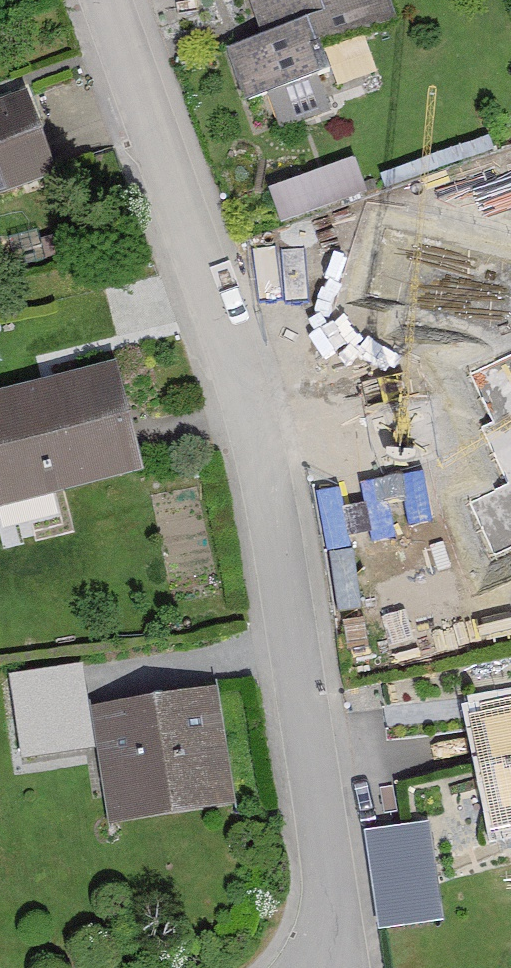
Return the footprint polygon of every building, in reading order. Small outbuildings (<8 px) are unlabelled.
[(257,39),(219,53),(239,108),(266,99),(281,139),(324,123),(310,83),(323,78),(312,50),(393,21),(385,0),(243,0),(257,39)] [(0,104),(0,199),(24,190),(14,165),(40,155),(18,97),(0,104)] [(351,169),(267,197),(276,225),(361,198),(351,169)] [(502,220),(457,237),(451,223),(389,247),(377,215),(289,249),(306,291),(293,296),(321,366),(421,327),(426,339),(510,306),(510,214),(502,220)] [(0,399),(0,512),(136,476),(108,370),(0,399)] [(74,671),(7,682),(19,756),(86,746),(74,671)] [(211,695),(92,712),(108,826),(227,810),(211,695)] [(465,725),(496,858),(510,855),(510,715),(465,725)] [(449,913),(434,812),(369,822),(383,922),(449,913)]
